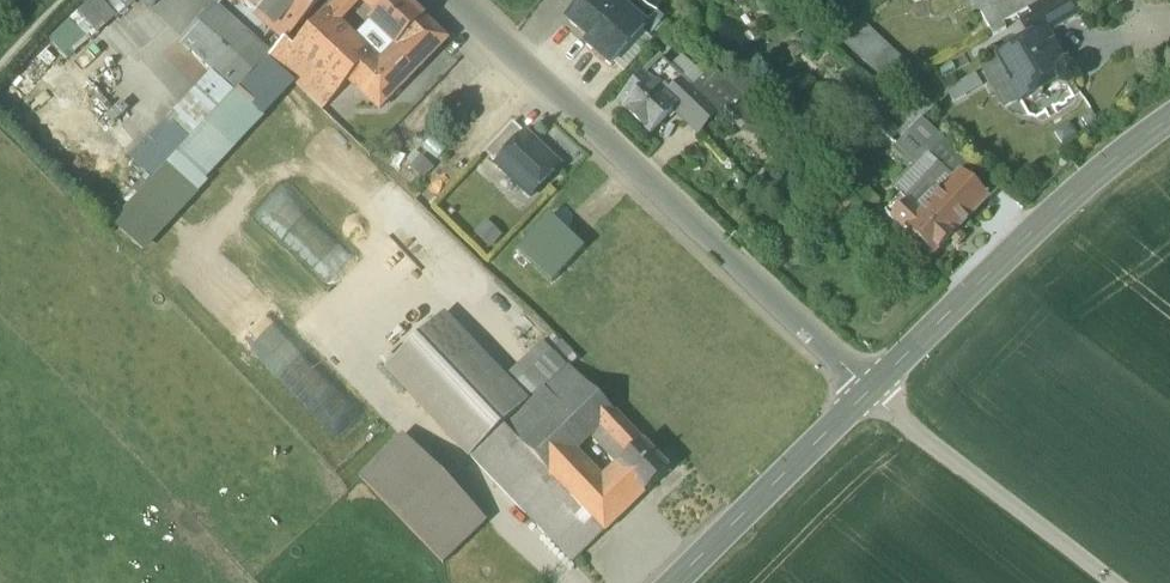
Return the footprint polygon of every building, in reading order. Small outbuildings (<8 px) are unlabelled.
[(148,11),(159,0),(139,0),(148,11)] [(285,42),(322,0),(237,0),(285,42)] [(366,1),(380,14),(394,0),(367,0),(366,1)] [(404,0),(394,0),(380,14),(370,25),(379,34),(375,39),(383,48),(388,42),(397,51),(427,22),(404,0)] [(569,24),(591,43),(587,48),(611,69),(656,17),(635,0),(589,0),(569,24)] [(995,10),(981,16),(993,39),(1006,32),(1002,26),(1028,12),(1048,0),(1010,0),(995,10)] [(995,10),(1010,0),(989,0),(995,10)] [(1028,12),(1035,25),(1023,31),(1030,43),(1030,44),(1045,36),(1046,37),(1078,19),(1067,0),(1049,0),(1048,0),(1028,12)] [(248,40),(218,13),(218,12),(216,10),(186,43),(216,72),(231,57),(231,56),(232,55),(233,56),(253,76),(268,60),(269,59),(251,42),(249,39),(248,40)] [(373,61),(326,16),(293,51),(340,96),(352,84),(373,61)] [(397,51),(380,69),(373,61),(352,84),(381,112),(448,42),(427,22),(397,51)] [(917,82),(859,26),(846,39),(884,77),(904,96),(917,82)] [(676,35),(668,27),(657,40),(664,47),(676,35)] [(1030,43),(1000,60),(1001,63),(1010,78),(1008,84),(1018,101),(1020,104),(1026,101),(1033,103),(1042,98),(1044,91),(1056,84),(1059,89),(1067,91),(1073,88),(1075,80),(1071,73),(1064,71),(1046,37),(1045,36),(1030,44),(1030,43)] [(253,76),(233,56),(232,55),(231,56),(231,57),(216,72),(238,92),(253,76)] [(692,87),(703,75),(682,55),(670,67),(692,87)] [(238,92),(168,167),(197,194),(199,197),(209,187),(206,184),(265,121),(263,119),(295,86),(268,60),(238,92)] [(659,63),(627,98),(633,103),(624,112),(650,137),(672,113),(676,110),(666,100),(681,83),(659,63)] [(1001,63),(984,73),(1004,109),(1018,101),(1008,84),(1010,78),(1001,63)] [(713,69),(692,92),(703,102),(707,98),(728,119),(746,100),(713,69)] [(954,105),(984,88),(976,74),(946,90),(954,105)] [(692,92),(682,82),(681,83),(666,100),(676,110),(672,113),(684,125),(704,103),(703,102),(692,92)] [(704,103),(684,125),(696,138),(717,115),(704,103)] [(945,142),(924,123),(896,152),(917,172),(930,158),(945,142)] [(513,126),(485,155),(497,167),(525,137),(513,126)] [(560,169),(526,136),(525,137),(497,167),(496,168),(531,200),(560,169)] [(945,142),(930,158),(955,181),(960,176),(970,165),(945,142)] [(917,172),(897,193),(909,206),(921,217),(931,207),(942,194),(955,181),(930,158),(917,172)] [(197,194),(168,167),(114,226),(146,256),(200,198),(199,197),(197,194)] [(955,181),(942,194),(971,222),(989,203),(960,176),(955,181)] [(971,222),(942,194),(931,207),(959,234),(971,222)] [(959,234),(931,207),(921,217),(909,206),(894,223),(933,261),(959,234)] [(515,257),(552,291),(589,251),(552,217),(515,257)] [(511,390),(443,319),(387,373),(470,460),(504,428),(504,429),(527,407),(511,390)] [(551,353),(511,390),(527,407),(567,370),(551,353)] [(527,407),(504,429),(523,449),(587,388),(568,369),(567,370),(527,407)] [(587,388),(523,449),(549,477),(573,454),(590,438),(600,428),(613,416),(587,388)] [(628,431),(613,416),(600,428),(614,444),(628,431)] [(504,429),(504,428),(470,460),(573,567),(605,536),(549,477),(523,449),(504,429)] [(600,428),(590,438),(619,469),(629,460),(614,444),(600,428)] [(669,475),(628,431),(614,444),(629,460),(619,469),(618,470),(619,471),(620,471),(644,496),(641,499),(643,500),(669,475)] [(486,528),(403,442),(361,482),(444,568),(486,528)] [(573,454),(549,477),(605,536),(630,512),(629,511),(628,511),(603,485),(573,454)] [(644,496),(620,471),(619,471),(618,470),(603,485),(628,511),(629,511),(630,512),(643,500),(641,499),(644,496)]
